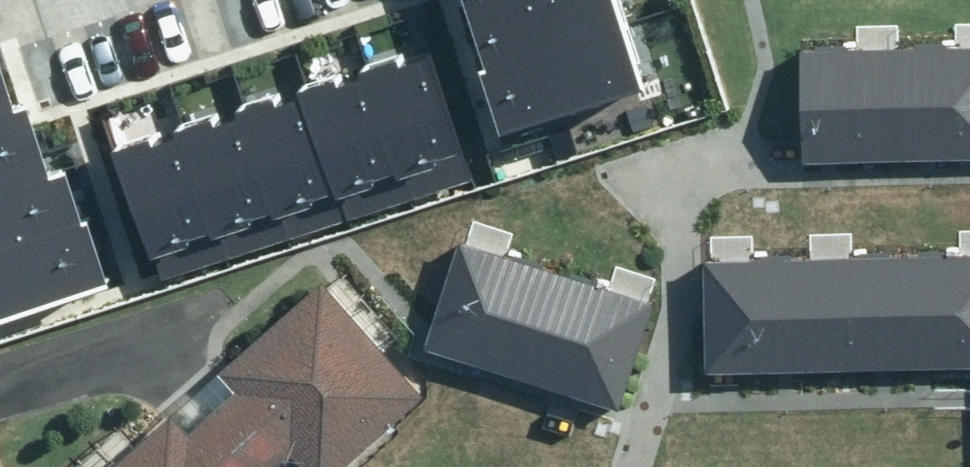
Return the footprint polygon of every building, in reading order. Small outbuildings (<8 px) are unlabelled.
[(666,117),(631,0),(457,0),(466,32),(506,164),(666,117)] [(142,277),(101,144),(64,29),(0,49),(0,321),(142,277)] [(142,277),(506,164),(466,32),(101,144),(142,277)] [(803,158),(969,151),(969,55),(798,62),(803,158)] [(428,346),(622,409),(658,298),(464,235),(428,346)] [(703,372),(969,363),(969,244),(699,253),(703,372)] [(115,466),(284,466),(293,459),(300,466),(348,466),(424,400),(322,284),(218,376),(235,396),(186,439),(169,420),(115,466)]
